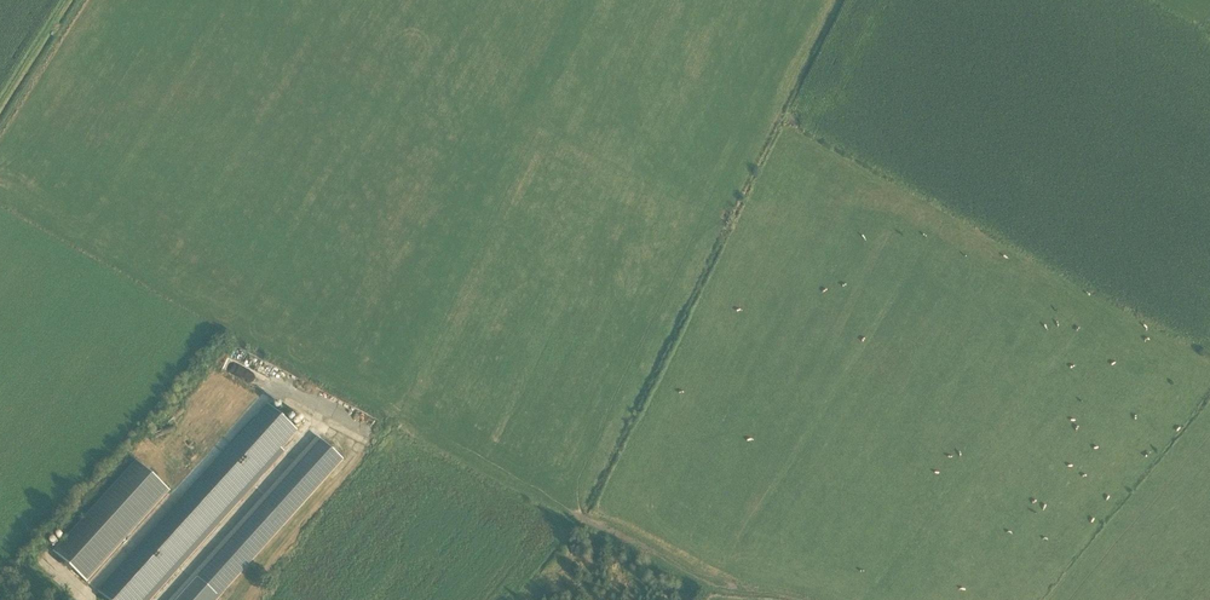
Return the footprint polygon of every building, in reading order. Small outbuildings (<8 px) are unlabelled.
[(99,592),(107,599),(150,599),(299,431),(271,405),(99,592)] [(170,599),(217,599),(344,460),(318,437),(170,599)] [(54,552),(87,582),(170,490),(138,461),(54,552)]
